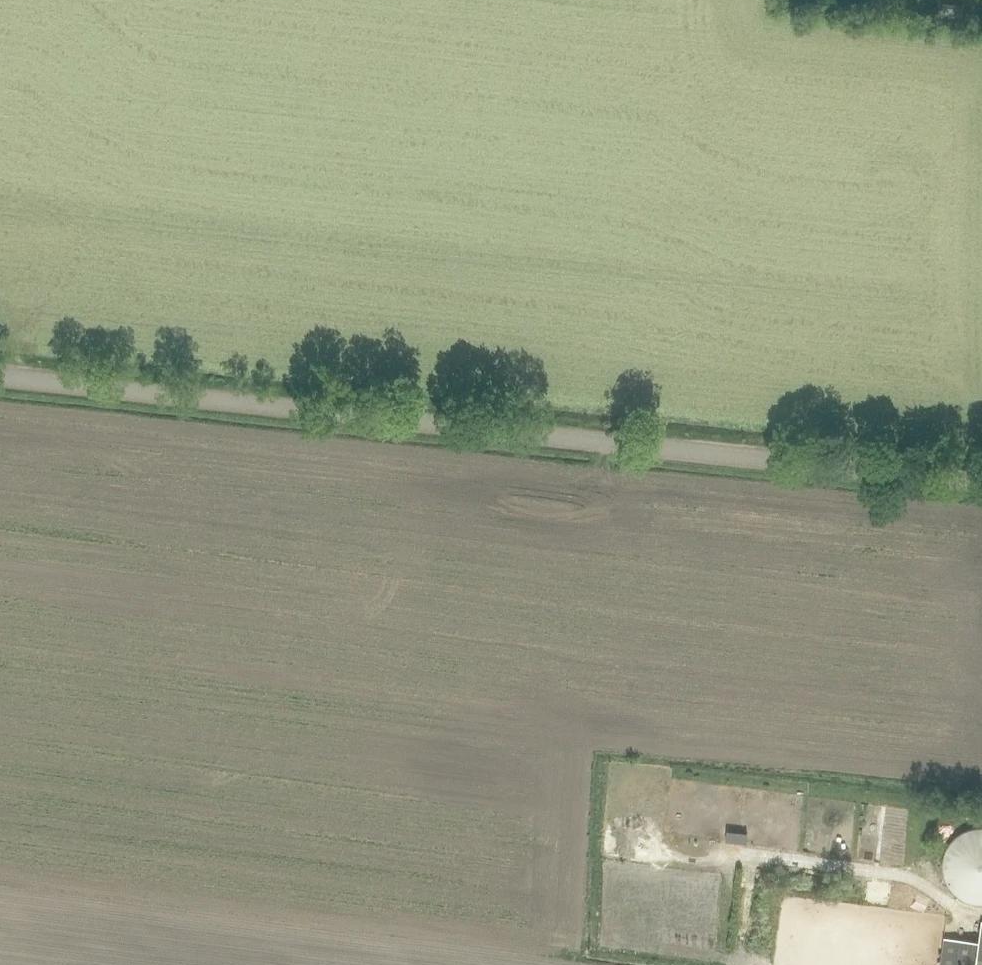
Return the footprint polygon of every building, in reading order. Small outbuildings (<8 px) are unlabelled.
[(944,866),(944,869),(944,873),(945,876),(947,880),(948,884),(950,887),(952,889),(953,890),(955,893),(957,895),(961,898),(964,900),(968,901),(971,903),(974,903),(978,904),(981,904),(981,828),(978,828),(974,828),(970,829),(966,831),(963,833),(960,835),(957,837),(954,839),(952,842),(950,846),(948,849),(947,852),(945,855),(945,858),(944,861),(944,862),(944,865),(944,866)]
